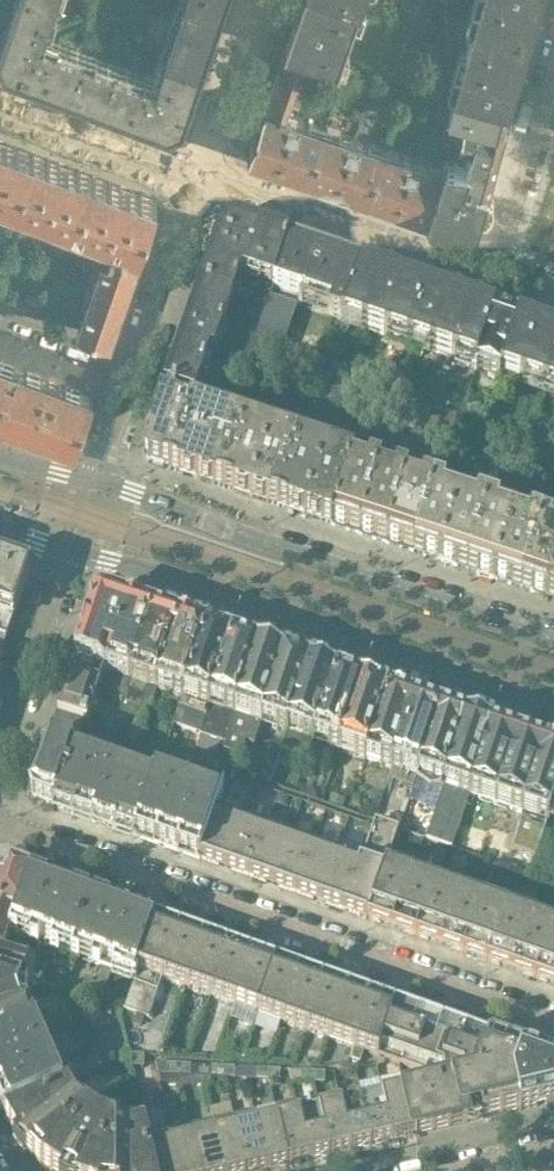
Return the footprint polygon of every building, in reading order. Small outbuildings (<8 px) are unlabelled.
[(0,40),(0,57),(2,62),(2,65),(43,80),(57,44),(41,39),(54,0),(14,0),(0,40)] [(221,9),(194,0),(183,0),(166,52),(202,65),(221,9)] [(224,0),(194,0),(221,9),(224,0)] [(284,45),(317,57),(317,58),(337,65),(358,4),(348,0),(299,0),(284,45)] [(411,19),(393,77),(407,82),(433,0),(417,0),(411,19)] [(398,15),(411,19),(417,0),(403,0),(398,15)] [(478,4),(535,21),(541,0),(479,0),(478,4)] [(535,21),(478,4),(466,47),(522,64),(535,21)] [(142,76),(57,44),(43,80),(129,113),(142,76)] [(317,57),(284,45),(263,106),(287,114),(287,113),(295,88),(305,91),(317,58),(317,57)] [(522,64),(466,47),(454,89),(510,106),(522,64)] [(202,65),(166,52),(156,81),(142,76),(129,113),(170,128),(171,126),(180,122),(182,122),(202,65)] [(510,106),(454,89),(448,109),(447,109),(446,111),(450,112),(448,120),(443,134),(470,142),(471,142),(498,150),(510,106)] [(323,126),(287,113),(287,114),(263,106),(247,154),(307,174),(323,126)] [(382,146),(323,126),(307,174),(365,195),(382,146)] [(0,140),(0,196),(11,201),(29,151),(0,140)] [(476,225),(487,187),(498,150),(471,142),(470,142),(465,159),(461,162),(445,157),(442,166),(425,215),(467,229),(476,225)] [(442,166),(382,146),(365,195),(425,215),(442,166)] [(90,174),(29,151),(11,201),(72,223),(90,174)] [(156,199),(90,174),(72,223),(111,238),(139,249),(156,199)] [(272,289),(287,244),(224,222),(201,290),(234,301),(265,311),(268,301),(272,289)] [(139,249),(111,238),(107,251),(103,250),(77,326),(109,337),(139,249)] [(359,268),(287,244),(272,289),(300,299),(297,308),(301,309),(340,322),(359,268)] [(428,292),(359,268),(340,322),(353,326),(351,332),(362,336),(364,330),(375,333),(373,339),(385,344),(387,338),(398,341),(396,347),(407,351),(409,345),(428,292)] [(215,358),(234,301),(201,290),(163,398),(192,407),(210,355),(215,358)] [(496,315),(428,292),(409,345),(419,349),(417,354),(430,359),(432,353),(444,357),(442,363),(453,367),(455,361),(465,365),(463,370),(475,375),(477,369),(496,315)] [(276,303),(268,301),(265,311),(234,301),(215,358),(210,355),(192,407),(215,415),(231,367),(252,374),(276,303)] [(518,322),(496,315),(477,369),(487,372),(485,378),(497,382),(500,377),(518,322)] [(282,352),(291,325),(280,321),(271,349),(282,352)] [(518,322),(500,377),(510,380),(508,386),(520,390),(522,384),(533,388),(531,394),(543,398),(546,392),(553,367),(553,334),(518,322)] [(0,330),(0,387),(19,336),(0,330)] [(19,336),(0,387),(0,411),(74,438),(99,366),(19,336)] [(546,392),(553,395),(553,367),(546,392)] [(352,462),(364,429),(336,419),(348,381),(323,373),(299,444),(325,453),(352,462)] [(192,407),(163,398),(144,455),(150,465),(169,471),(192,407)] [(218,416),(215,415),(192,407),(169,471),(195,480),(218,416)] [(411,554),(434,489),(442,464),(452,437),(371,409),(364,429),(352,462),(330,526),(411,554)] [(218,416),(195,480),(222,490),(245,425),(218,416)] [(245,425),(222,490),(249,499),(272,434),(245,425)] [(272,434),(249,499),(276,508),(299,444),(272,434)] [(299,444),(276,508),(303,517),(325,453),(299,444)] [(325,453),(303,517),(330,526),(352,462),(325,453)] [(442,464),(434,489),(411,554),(437,563),(458,503),(469,473),(442,464)] [(496,482),(488,507),(498,511),(496,516),(512,521),(527,527),(529,521),(540,525),(545,508),(521,499),(523,491),(496,482)] [(458,503),(437,563),(464,573),(487,507),(476,503),(474,509),(458,503)] [(491,582),(512,521),(496,516),(498,511),(488,507),(487,507),(464,573),(491,582)] [(549,507),(543,526),(541,525),(518,591),(545,600),(553,575),(553,509),(549,507)] [(541,525),(540,525),(529,521),(527,527),(512,521),(491,582),(518,591),(541,525)] [(28,574),(0,563),(0,639),(6,641),(28,574)] [(545,600),(553,603),(553,575),(545,600)] [(93,603),(68,678),(97,688),(103,672),(125,606),(102,598),(93,603)] [(151,615),(125,606),(103,672),(128,680),(151,615)] [(154,690),(177,624),(151,615),(128,680),(121,703),(147,711),(154,690)] [(180,699),(203,633),(177,624),(154,690),(180,699)] [(203,717),(230,642),(203,633),(180,699),(177,708),(203,717)] [(227,738),(256,651),(230,642),(203,717),(206,718),(192,759),(217,767),(222,753),(227,738)] [(259,726),(282,660),(256,651),(227,738),(250,746),(257,726),(259,726)] [(307,668),(282,660),(259,726),(283,735),(307,668)] [(310,744),(332,677),(307,668),(283,735),(279,749),(277,748),(266,783),(281,788),(283,782),(282,781),(285,770),(287,770),(289,765),(290,765),(294,754),(305,758),(310,744)] [(336,753),(359,686),(332,677),(310,744),(336,753)] [(68,678),(55,714),(82,723),(85,723),(97,688),(68,678)] [(385,695),(359,686),(336,753),(362,761),(385,695)] [(387,770),(410,703),(385,695),(362,761),(387,770)] [(413,780),(436,712),(410,703),(387,770),(413,780)] [(439,788),(462,721),(436,712),(413,780),(439,788)] [(55,714),(46,742),(72,751),(82,723),(55,714)] [(463,797),(487,730),(462,721),(439,788),(442,789),(463,797)] [(490,806),(513,739),(487,730),(463,797),(468,798),(490,806)] [(515,815),(539,747),(513,739),(490,806),(515,815)] [(73,817),(93,757),(72,751),(46,742),(28,794),(33,802),(73,817)] [(539,747),(515,815),(541,824),(544,817),(553,788),(553,753),(539,747)] [(227,772),(173,752),(169,762),(224,782),(227,772)] [(242,759),(222,753),(217,767),(227,771),(243,776),(245,769),(239,767),(242,759)] [(132,838),(153,778),(113,764),(93,757),(73,817),(132,838)] [(212,813),(218,796),(219,793),(178,778),(156,771),(153,778),(132,838),(196,861),(212,813)] [(243,787),(246,778),(231,773),(228,782),(243,787)] [(544,817),(553,820),(553,788),(544,817)] [(224,871),(241,823),(212,813),(196,861),(224,871)] [(248,879),(265,832),(241,823),(224,871),(248,879)] [(367,921),(385,870),(398,833),(379,826),(364,867),(348,914),(367,921)] [(272,887),(288,840),(265,832),(248,879),(272,887)] [(295,896),(312,848),(288,840),(272,887),(295,896)] [(319,904),(335,857),(312,848),(295,896),(319,904)] [(553,885),(553,857),(550,855),(540,881),(553,885)] [(348,914),(364,867),(335,857),(319,904),(348,914)] [(491,864),(477,902),(459,953),(489,964),(507,913),(521,875),(491,864)] [(0,877),(0,910),(14,915),(28,876),(10,869),(1,873),(0,877)] [(367,921),(390,929),(408,878),(385,870),(367,921)] [(72,949),(90,898),(28,876),(14,915),(8,933),(16,936),(18,930),(30,934),(27,940),(37,944),(39,937),(50,941),(48,948),(55,950),(57,943),(72,949)] [(431,886),(408,878),(390,929),(413,937),(431,886)] [(456,895),(431,886),(413,937),(438,946),(456,895)] [(456,895),(438,946),(459,953),(477,902),(456,895)] [(133,978),(154,921),(90,898),(72,949),(69,955),(78,959),(81,952),(93,956),(90,962),(100,966),(102,959),(114,964),(112,970),(133,978)] [(1,952),(8,933),(14,915),(0,910),(0,951),(1,952)] [(507,913),(489,964),(510,972),(529,921),(507,913)] [(529,921),(510,972),(533,980),(551,929),(529,921)] [(148,1021),(162,981),(181,931),(155,922),(123,1011),(148,1021)] [(551,929),(533,980),(553,987),(553,930),(551,929)] [(203,939),(181,931),(162,981),(184,989),(203,939)] [(226,947),(203,939),(184,989),(208,998),(226,947)] [(250,955),(226,947),(208,998),(232,1006),(250,955)] [(32,963),(1,952),(0,951),(0,978),(27,987),(35,965),(32,963)] [(275,964),(250,955),(232,1006),(255,1015),(275,964)] [(298,973),(275,964),(255,1015),(279,1023),(298,973)] [(102,997),(111,973),(102,970),(95,985),(84,981),(81,988),(102,997)] [(298,973),(279,1023),(304,1032),(323,981),(298,973)] [(21,993),(25,994),(27,987),(0,978),(0,1016),(21,1006),(18,999),(21,993)] [(346,990),(323,981),(304,1032),(328,1040),(346,990)] [(346,990),(328,1040),(353,1049),(371,999),(346,990)] [(396,1007),(371,999),(353,1049),(363,1053),(377,1058),(380,1051),(396,1007)] [(0,1016),(0,1039),(36,1023),(28,1003),(21,1006),(0,1016)] [(418,1015),(396,1007),(380,1051),(402,1058),(418,1015)] [(441,1024),(418,1015),(402,1058),(425,1066),(441,1024)] [(0,1039),(0,1109),(2,1114),(64,1089),(36,1023),(0,1039)] [(466,1032),(441,1024),(425,1066),(449,1075),(466,1032)] [(473,1087),(490,1041),(466,1032),(449,1075),(450,1075),(452,1083),(473,1087)] [(514,1084),(526,1053),(491,1041),(490,1041),(473,1087),(452,1083),(437,1087),(405,1094),(404,1094),(413,1136),(520,1111),(514,1084)] [(363,1053),(353,1049),(349,1061),(359,1064),(363,1053)] [(450,1075),(449,1075),(425,1066),(402,1058),(380,1051),(377,1058),(435,1079),(437,1087),(452,1083),(450,1075)] [(526,1053),(514,1084),(520,1111),(553,1103),(553,1063),(526,1053)] [(143,1069),(143,1057),(133,1056),(132,1068),(143,1069)] [(177,1066),(166,1065),(165,1076),(177,1077),(177,1066)] [(190,1066),(177,1066),(177,1077),(189,1077),(190,1066)] [(222,1068),(210,1068),(210,1078),(222,1079),(222,1068)] [(235,1069),(222,1068),(222,1079),(234,1080),(235,1069)] [(268,1071),(256,1070),(255,1081),(267,1081),(268,1071)] [(280,1071),(268,1071),(267,1081),(279,1082),(280,1071)] [(312,1073),(300,1072),(300,1083),(312,1084),(312,1073)] [(324,1074),(312,1073),(312,1084),(324,1085),(324,1074)] [(64,1089),(2,1114),(15,1136),(21,1133),(30,1145),(24,1149),(41,1166),(47,1170),(155,1170),(150,1149),(143,1120),(132,1121),(115,1120),(102,1115),(90,1108),(80,1098),(73,1085),(64,1089)] [(404,1089),(382,1094),(393,1141),(413,1136),(404,1094),(405,1094),(404,1089)] [(382,1094),(361,1099),(372,1146),(393,1141),(382,1094)] [(361,1099),(339,1104),(351,1151),(372,1146),(361,1099)] [(339,1104),(319,1109),(330,1156),(351,1151),(339,1104)] [(319,1109),(298,1114),(309,1160),(330,1156),(319,1109)] [(256,1123),(254,1112),(232,1117),(245,1170),(264,1170),(267,1170),(256,1123)] [(298,1114),(277,1119),(288,1165),(309,1160),(298,1114)] [(232,1117),(212,1122),(223,1170),(245,1170),(232,1117)] [(277,1119),(256,1123),(267,1170),(288,1165),(277,1119)] [(212,1122),(190,1127),(200,1170),(223,1170),(212,1122)] [(190,1127),(169,1132),(172,1143),(178,1170),(200,1170),(190,1127)] [(150,1149),(155,1170),(178,1170),(172,1143),(150,1149)]
